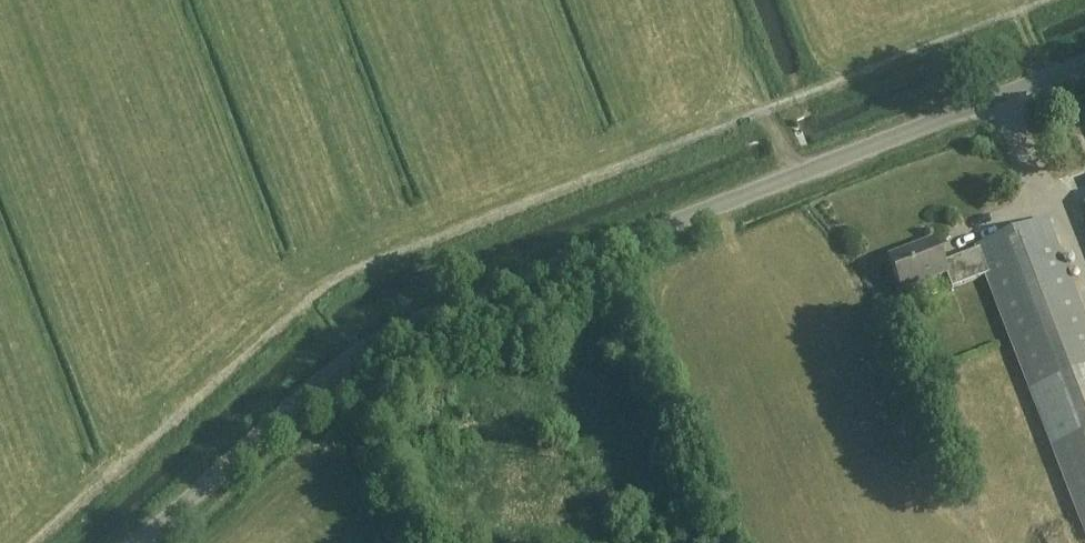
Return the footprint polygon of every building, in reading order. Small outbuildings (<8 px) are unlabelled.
[(987,275),(1084,538),(1084,319),(1047,220),(976,247),(977,250),(943,263),(934,239),(889,257),(902,292),(947,274),(952,289),(987,275)]
